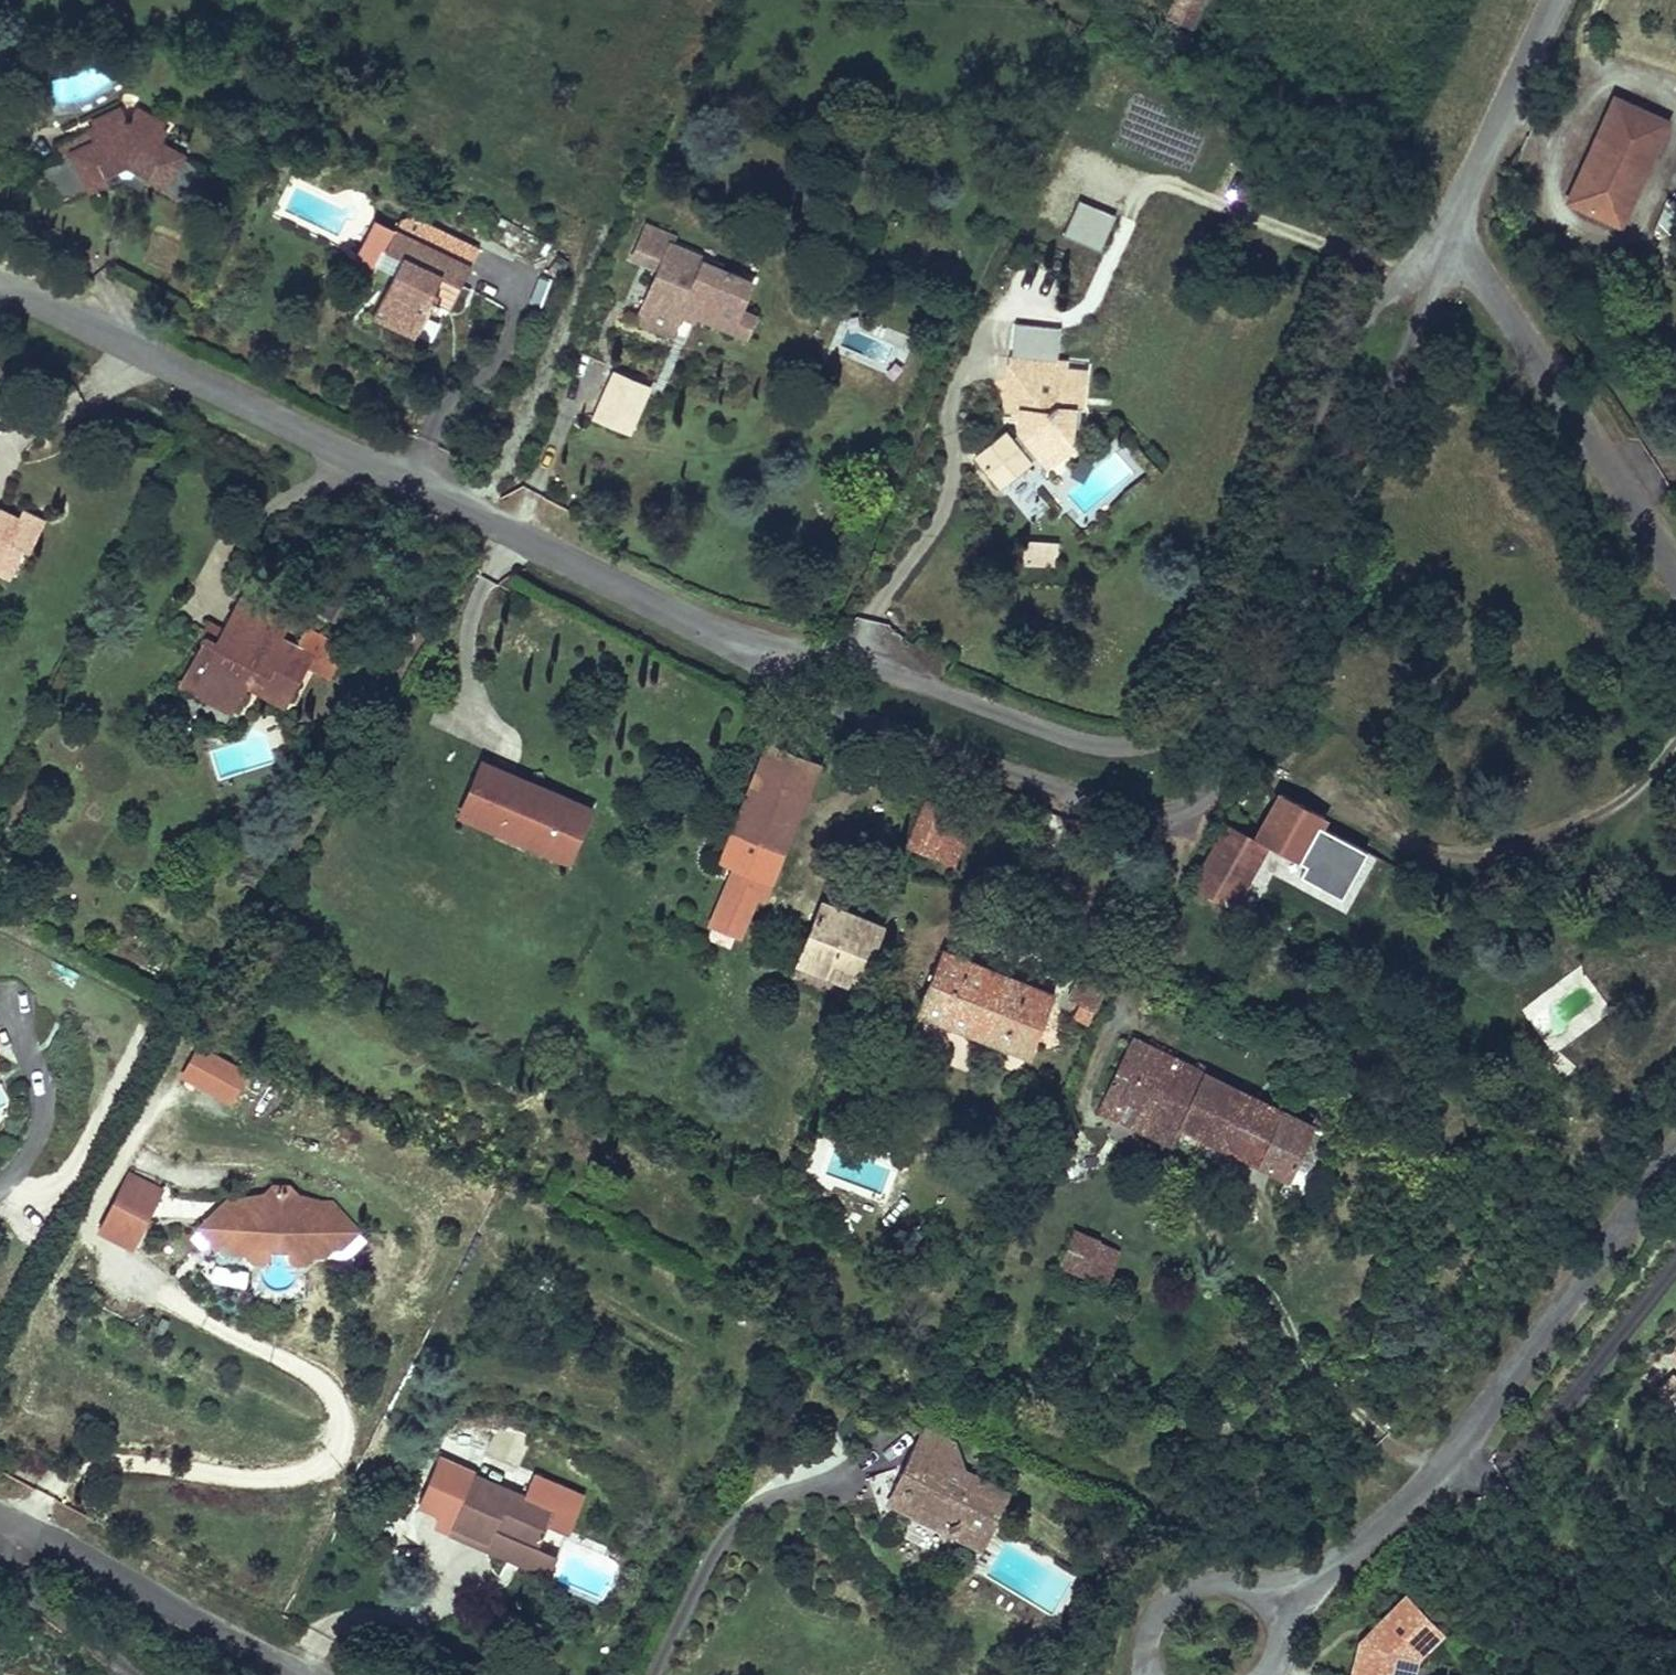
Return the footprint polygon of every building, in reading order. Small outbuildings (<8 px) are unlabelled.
[(1168,7),(1191,17),(1199,0),(1171,0),(1168,7)] [(1609,211),(1658,109),(1606,85),(1558,187),(1609,211)] [(139,103),(134,112),(156,123),(161,114),(139,103)] [(95,140),(73,152),(89,184),(58,199),(61,207),(114,183),(109,168),(127,160),(146,170),(161,178),(158,184),(185,199),(201,171),(173,154),(178,147),(159,137),(164,127),(156,123),(134,112),(127,109),(118,114),(116,109),(95,119),(97,123),(90,125),(95,140)] [(173,154),(201,171),(205,164),(178,147),(173,154)] [(42,167),(58,199),(89,184),(73,152),(42,167)] [(139,183),(146,170),(127,160),(109,168),(114,183),(128,177),(139,183)] [(1114,216),(1078,203),(1066,233),(1103,247),(1114,216)] [(370,231),(463,278),(470,265),(451,255),(461,237),(415,214),(401,215),(395,226),(377,217),(370,231)] [(728,329),(752,277),(678,243),(681,235),(655,223),(640,256),(666,268),(642,321),(674,335),(686,310),(728,329)] [(463,278),(370,231),(356,259),(389,275),(371,312),(417,336),(429,311),(435,314),(441,303),(436,300),(440,293),(433,289),(439,276),(459,286),(463,278)] [(451,255),(470,265),(479,246),(461,237),(451,255)] [(1015,357),(1055,363),(1059,334),(1020,328),(1015,357)] [(1055,363),(1015,357),(1007,395),(1025,398),(1022,417),(1020,430),(1038,461),(1050,453),(1058,465),(1075,455),(1067,443),(1071,416),(1082,416),(1087,376),(1065,372),(1066,365),(1055,363)] [(619,372),(616,378),(648,392),(651,386),(619,372)] [(616,378),(599,415),(631,430),(648,392),(616,378)] [(1004,413),(1022,417),(1025,398),(1007,395),(1004,413)] [(1075,455),(1082,416),(1071,416),(1067,443),(1075,455)] [(1006,429),(972,456),(1000,490),(1033,463),(1006,429)] [(1050,453),(1038,461),(1046,473),(1058,465),(1050,453)] [(1009,484),(1017,507),(1034,501),(1026,478),(1009,484)] [(5,565),(21,572),(34,549),(38,552),(56,516),(31,502),(25,511),(7,501),(3,511),(0,510),(0,567),(5,565)] [(422,530),(418,538),(437,547),(441,539),(422,530)] [(1030,542),(1029,567),(1055,568),(1057,543),(1030,542)] [(242,640),(259,607),(243,598),(226,631),(242,640)] [(321,662),(286,643),(295,626),(259,607),(242,640),(226,631),(220,641),(209,635),(191,669),(217,682),(209,697),(238,713),(249,693),(255,681),(298,704),(321,662)] [(217,682),(191,669),(183,684),(209,697),(217,682)] [(255,681),(249,693),(292,716),(298,704),(255,681)] [(761,743),(724,831),(777,854),(815,766),(761,743)] [(566,860),(587,811),(483,767),(462,815),(499,831),(504,820),(523,828),(518,839),(566,860)] [(907,848),(912,850),(931,858),(958,786),(932,777),(907,848)] [(1277,793),(1253,838),(1299,863),(1317,827),(1323,817),(1277,793)] [(518,839),(523,828),(504,820),(499,831),(518,839)] [(1231,827),(1199,886),(1237,907),(1269,847),(1253,838),(1231,827)] [(1370,855),(1317,827),(1299,863),(1311,869),(1307,878),(1346,899),(1351,890),(1370,855)] [(756,906),(777,854),(724,831),(702,882),(724,892),(710,926),(734,937),(748,902),(756,906)] [(796,963),(854,986),(879,926),(820,902),(796,963)] [(1057,1000),(944,956),(924,1008),(1036,1052),(1057,1000)] [(15,1057),(7,1014),(0,1015),(0,1060),(15,1057)] [(1136,1034),(1101,1111),(1182,1147),(1190,1130),(1217,1070),(1136,1034)] [(260,1072),(212,1045),(196,1073),(244,1099),(260,1072)] [(1217,1070),(1190,1130),(1263,1165),(1288,1106),(1217,1070)] [(1290,1177),(1316,1118),(1288,1106),(1263,1165),(1290,1177)] [(109,1225),(140,1242),(166,1195),(163,1194),(167,1186),(139,1171),(109,1225)] [(271,1199),(240,1198),(239,1213),(246,1214),(246,1226),(231,1237),(241,1247),(253,1247),(261,1247),(268,1240),(279,1241),(278,1244),(295,1245),(295,1244),(313,1245),(313,1250),(324,1251),(334,1252),(335,1248),(344,1249),(368,1229),(349,1204),(316,1202),(316,1195),(308,1195),(301,1186),(291,1186),(282,1193),(271,1193),(271,1199)] [(239,1213),(240,1198),(206,1224),(222,1244),(231,1237),(246,1226),(246,1214),(239,1213)] [(1074,1266),(1091,1236),(1069,1224),(1052,1254),(1074,1266)] [(268,1240),(261,1247),(253,1247),(261,1258),(273,1258),(281,1250),(293,1251),(299,1260),(312,1261),(324,1251),(313,1250),(313,1245),(295,1244),(295,1245),(278,1244),(279,1241),(268,1240)] [(1671,1369),(1671,1368),(1658,1383),(1675,1398),(1675,1373),(1671,1369)] [(953,1438),(956,1430),(928,1416),(908,1454),(953,1438)] [(1009,1488),(963,1464),(953,1438),(908,1454),(902,1457),(909,1474),(901,1478),(915,1508),(946,1523),(960,1519),(965,1534),(991,1525),(987,1515),(998,1511),(1009,1488)] [(909,1474),(902,1457),(888,1493),(915,1508),(901,1478),(909,1474)] [(540,1544),(553,1513),(476,1483),(458,1527),(491,1540),(496,1527),(540,1544)] [(960,1519),(946,1523),(965,1534),(960,1519)] [(982,1543),(991,1525),(965,1534),(982,1543)] [(491,1540),(458,1527),(454,1539),(486,1552),(491,1540)] [(548,1576),(558,1551),(540,1544),(496,1527),(491,1540),(486,1552),(548,1576)] [(1382,1629),(1411,1602),(1407,1598),(1362,1642),(1374,1646),(1387,1634),(1382,1629)] [(1411,1602),(1382,1629),(1387,1634),(1374,1646),(1362,1642),(1352,1674),(1394,1674),(1396,1668),(1407,1657),(1413,1664),(1441,1635),(1411,1602)] [(1413,1664),(1407,1657),(1396,1668),(1394,1674),(1410,1674),(1413,1664)]
